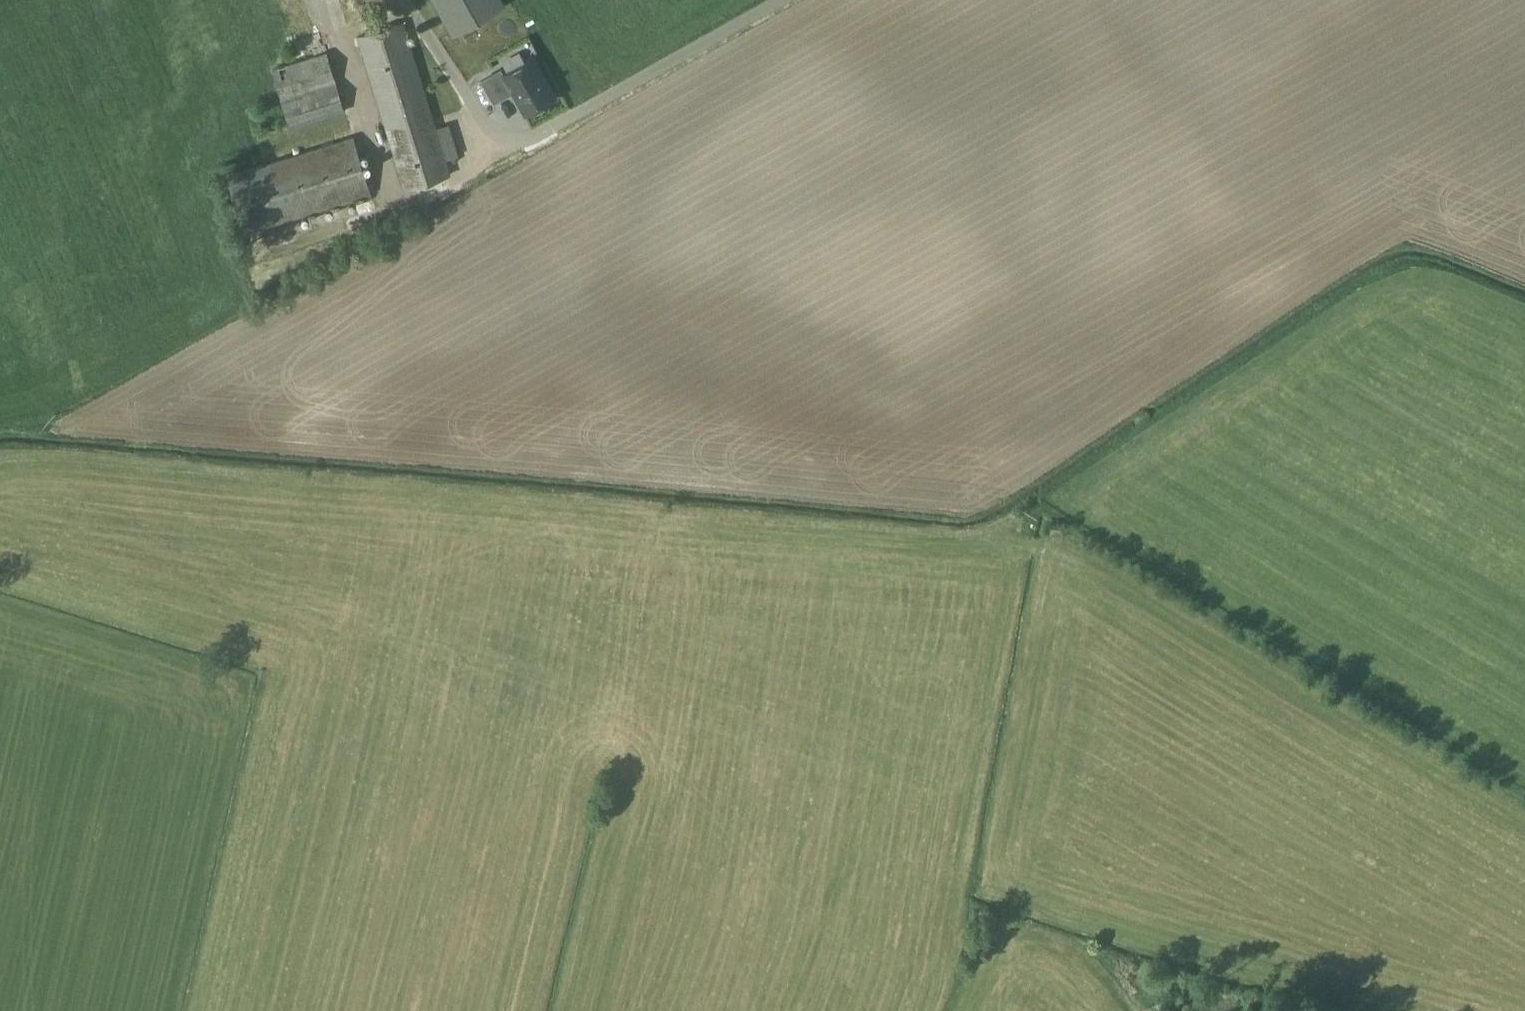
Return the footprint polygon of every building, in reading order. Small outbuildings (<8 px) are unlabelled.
[(452,33),(505,3),(503,0),(434,0),(452,33)] [(404,190),(452,175),(404,21),(356,35),(404,190)] [(291,128),(347,111),(329,51),(273,67),(291,128)] [(534,57),(502,75),(524,114),(556,96),(534,57)] [(245,232),(370,194),(353,137),(228,175),(245,232)]
